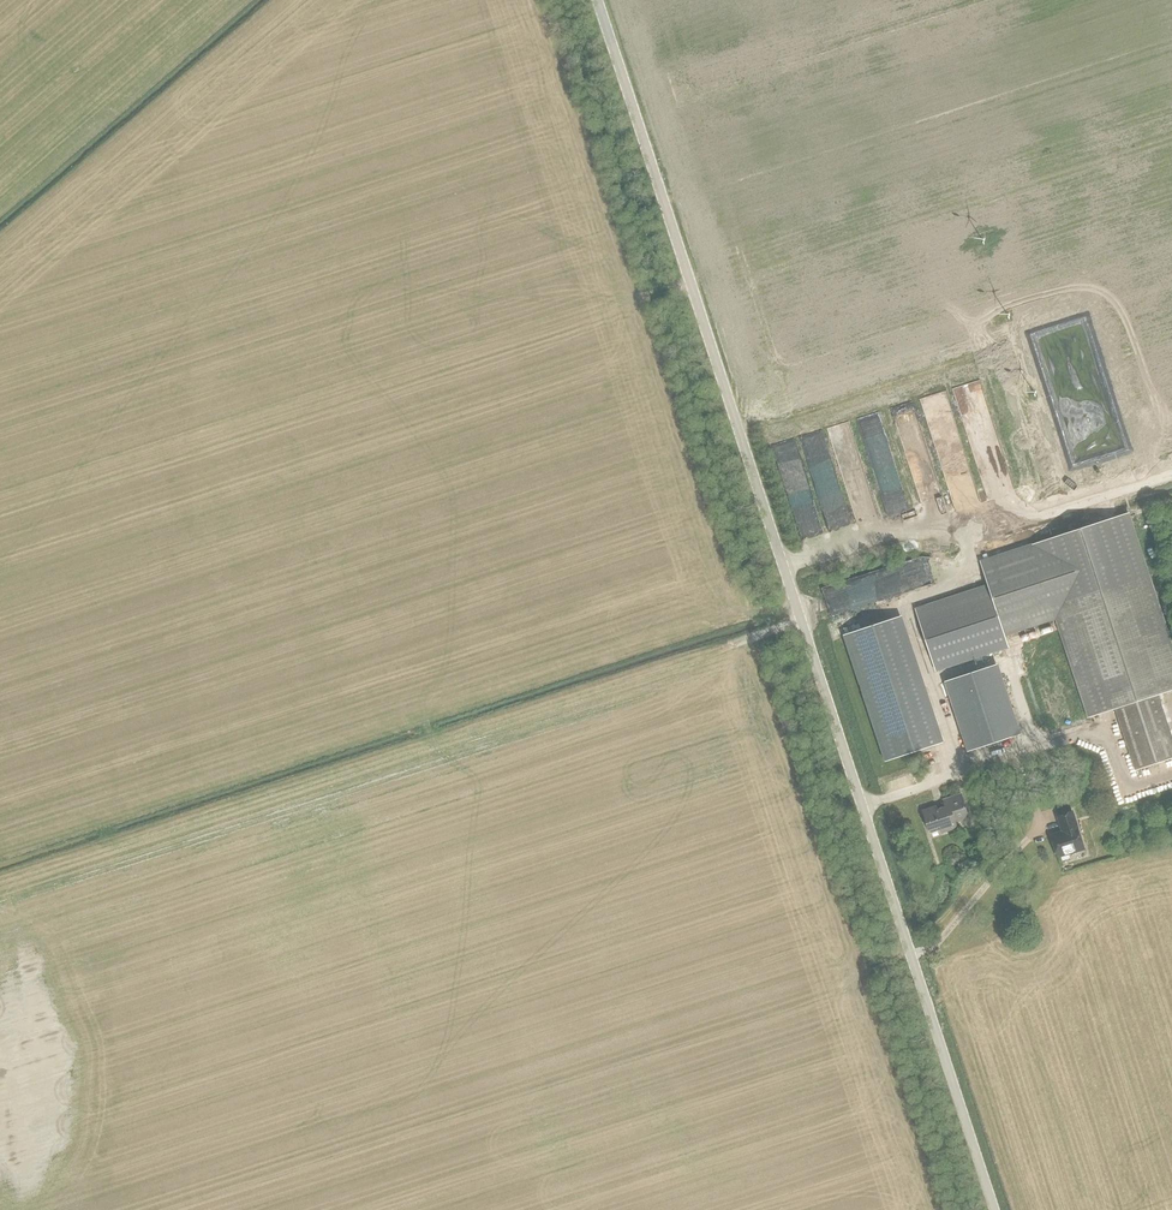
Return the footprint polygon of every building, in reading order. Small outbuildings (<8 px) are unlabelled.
[(981,382),(958,390),(965,412),(985,406),(988,416),(992,415),(981,382)] [(881,413),(861,419),(874,463),(894,458),(881,413)] [(863,465),(850,421),(831,427),(838,451),(851,447),(857,467),(863,465)] [(1001,482),(986,486),(990,498),(1016,490),(1010,469),(998,473),(1001,482)] [(955,499),(957,507),(978,502),(977,494),(955,499)] [(914,609),(935,670),(941,669),(995,650),(1008,646),(1004,637),(1056,620),(1088,718),(1116,709),(1136,771),(1171,759),(1171,733),(1160,695),(1171,691),(1171,640),(1150,573),(1130,512),(1031,544),(979,561),(987,584),(991,597),(987,598),(983,586),(914,609)] [(998,664),(945,682),(969,752),(1021,735),(998,664)] [(918,687),(861,706),(880,763),(938,744),(918,687)] [(930,829),(941,826),(943,833),(958,828),(955,820),(969,816),(962,794),(947,799),(949,803),(924,811),(930,829)] [(1052,836),(1058,857),(1072,852),(1074,853),(1080,851),(1081,849),(1084,848),(1073,812),(1058,817),(1064,832),(1052,836)]
